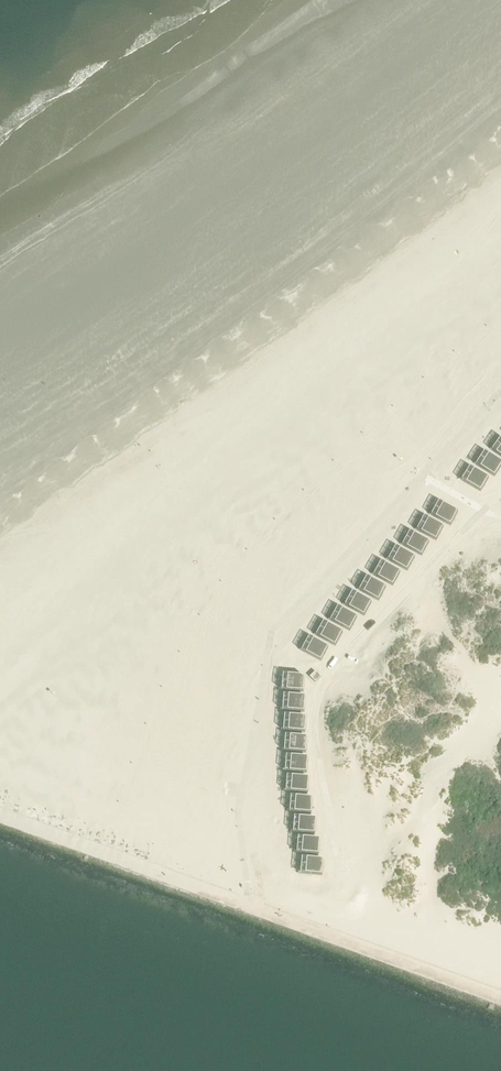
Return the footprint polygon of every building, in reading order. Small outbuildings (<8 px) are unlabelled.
[(482,460),(498,471),(500,467),(500,463),(487,454),(482,460)] [(498,471),(482,460),(478,467),(494,477),(498,471)] [(472,469),(468,476),(484,486),(488,479),(472,469)] [(484,486),(468,476),(464,482),(480,492),(484,486)] [(458,512),(439,502),(435,509),(454,519),(458,512)] [(454,519),(435,509),(432,516),(450,526),(454,519)] [(443,527),(425,517),(421,524),(440,534),(443,527)] [(440,534),(421,524),(417,531),(436,541),(440,534)] [(429,542),(410,532),(406,539),(425,549),(429,542)] [(425,549),(406,539),(403,546),(421,556),(425,549)] [(414,557),(396,547),(392,554),(411,564),(414,557)] [(411,564),(392,554),(388,561),(407,571),(411,564)] [(400,572),(381,562),(378,569),(396,579),(400,572)] [(396,579),(378,569),(374,576),(393,586),(396,579)] [(386,588),(367,578),(363,584),(382,595),(386,588)] [(382,595),(363,584),(360,591),(378,601),(382,595)] [(371,603),(353,593),(349,599),(368,609),(371,603)] [(368,609),(349,599),(345,606),(364,616),(368,609)] [(357,618),(338,608),(334,615),(353,625),(357,618)] [(353,625),(334,615),(331,621),(349,631),(353,625)] [(342,633),(324,623),(320,630),(339,640),(342,633)] [(339,640),(320,630),(316,636),(335,646),(339,640)] [(328,648),(309,638),(306,645),(324,655),(328,648)] [(324,655),(306,645),(302,651),(321,661),(324,655)] [(315,682),(320,676),(315,671),(309,676),(315,682)] [(285,675),(285,683),(304,685),(305,677),(285,675)] [(303,692),(304,685),(285,683),(284,691),(303,692)] [(286,695),(286,703),(305,705),(305,697),(286,695)] [(304,712),(305,705),(286,703),(285,711),(304,712)] [(287,716),(286,723),(305,725),(306,717),(287,716)] [(305,733),(305,725),(286,723),(286,731),(305,733)] [(288,736),(287,744),(306,745),(307,738),(288,736)] [(306,753),(306,745),(287,744),(286,751),(306,753)] [(289,756),(288,764),(307,766),(308,758),(289,756)] [(306,773),(307,766),(288,764),(287,771),(306,773)] [(290,776),(289,784),(308,786),(309,778),(290,776)] [(307,793),(308,786),(289,784),(288,792),(307,793)] [(293,797),(293,805),(312,806),(312,799),(293,797)] [(311,814),(312,806),(293,805),(292,812),(311,814)] [(297,817),(296,825),(315,827),(316,819),(297,817)] [(315,834),(315,827),(296,825),(295,833),(315,834)] [(301,838),(300,846),(319,847),(320,840),(301,838)] [(318,855),(319,847),(300,846),(299,853),(318,855)] [(304,859),(304,866),(323,868),(324,860),(304,859)] [(322,876),(323,868),(304,866),(303,874),(322,876)]
